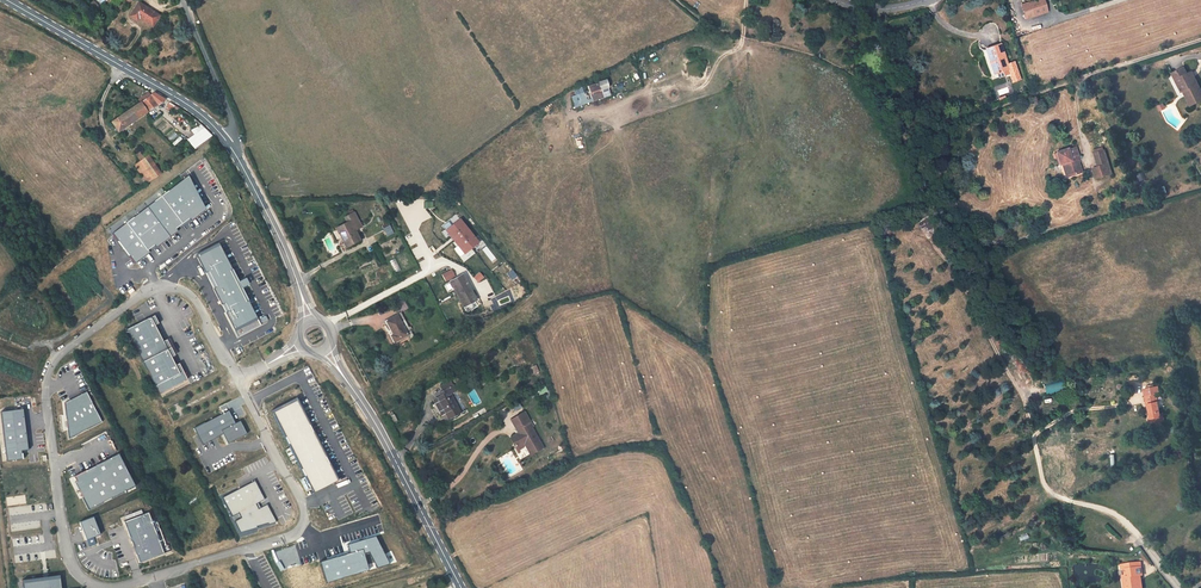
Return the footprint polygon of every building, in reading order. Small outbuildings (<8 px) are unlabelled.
[(1048,12),(1044,0),(1036,0),(1022,5),(1026,19),(1048,12)] [(153,27),(160,16),(138,2),(130,15),(138,20),(139,18),(153,27)] [(1000,44),(986,49),(990,61),(991,60),(995,73),(997,72),(1003,70),(1005,75),(1010,73),(1017,71),(1014,62),(1007,64),(1000,44)] [(1194,77),(1190,79),(1187,73),(1184,67),(1172,73),(1182,92),(1183,91),(1187,89),(1194,104),(1200,100),(1200,90),(1194,77)] [(1017,71),(1010,73),(1013,82),(1020,80),(1017,71)] [(606,80),(588,86),(590,93),(607,87),(608,87),(606,80)] [(610,96),(607,87),(590,93),(593,101),(610,96)] [(1194,104),(1187,89),(1183,91),(1190,106),(1194,104)] [(154,93),(141,102),(148,112),(165,100),(154,93)] [(141,102),(111,122),(118,132),(148,112),(141,102)] [(207,129),(205,128),(187,140),(196,150),(213,138),(214,137),(207,129)] [(1079,159),(1076,147),(1067,150),(1067,149),(1056,153),(1060,164),(1062,164),(1065,163),(1069,176),(1082,172),(1078,162),(1077,163),(1076,160),(1077,159),(1079,159)] [(1108,163),(1104,150),(1103,150),(1095,153),(1094,153),(1098,166),(1108,163)] [(136,154),(141,161),(144,158),(140,152),(136,154)] [(144,158),(141,161),(136,164),(135,166),(147,182),(149,182),(161,174),(148,156),(144,158)] [(1098,166),(1093,168),(1096,178),(1112,173),(1108,163),(1098,166)] [(337,228),(346,247),(360,240),(355,230),(362,226),(354,213),(345,217),(348,222),(337,228)] [(936,226),(928,214),(916,221),(921,229),(925,226),(928,231),(936,226)] [(479,242),(460,219),(446,230),(464,254),(479,242)] [(395,273),(401,270),(395,258),(390,261),(395,273)] [(463,275),(450,281),(462,304),(467,301),(469,303),(476,300),(463,275)] [(125,328),(156,394),(186,380),(178,362),(173,364),(169,357),(174,355),(155,314),(125,328)] [(401,314),(387,322),(391,329),(394,334),(391,336),(394,342),(407,335),(410,339),(414,337),(401,314)] [(540,374),(536,365),(528,368),(531,375),(535,373),(536,376),(540,374)] [(1123,382),(1122,373),(1104,375),(1104,384),(1123,382)] [(461,413),(451,394),(456,391),(451,381),(441,386),(443,390),(439,392),(440,395),(436,398),(444,414),(445,413),(449,420),(461,413)] [(1151,418),(1152,423),(1161,421),(1160,417),(1156,393),(1159,392),(1157,386),(1146,388),(1148,394),(1145,395),(1147,403),(1148,403),(1149,408),(1151,408),(1151,410),(1150,411),(1151,418)] [(73,435),(100,423),(87,393),(59,405),(73,435)] [(14,398),(15,408),(31,408),(31,397),(14,398)] [(444,414),(436,398),(433,399),(442,415),(444,414)] [(27,450),(21,409),(0,412),(0,417),(7,461),(22,459),(21,451),(27,450)] [(226,443),(246,434),(240,420),(234,423),(228,412),(193,427),(201,444),(223,434),(226,443)] [(531,427),(529,423),(530,422),(524,412),(511,420),(518,431),(519,431),(520,433),(511,437),(515,444),(514,445),(513,445),(514,447),(515,446),(517,450),(522,447),(521,445),(524,443),(525,444),(531,455),(543,448),(531,427)] [(87,508),(133,487),(118,455),(72,476),(87,508)] [(255,503),(263,500),(255,481),(222,494),(240,538),(258,531),(257,529),(275,522),(268,505),(257,509),(255,503)] [(147,513),(123,521),(137,562),(163,553),(161,547),(165,546),(156,521),(151,523),(147,513)] [(93,516),(78,522),(85,540),(100,534),(93,516)] [(1121,565),(1122,576),(1125,576),(1126,587),(1139,587),(1137,576),(1140,576),(1142,576),(1141,563),(1121,565)] [(58,575),(23,579),(24,587),(59,587),(58,575)]
